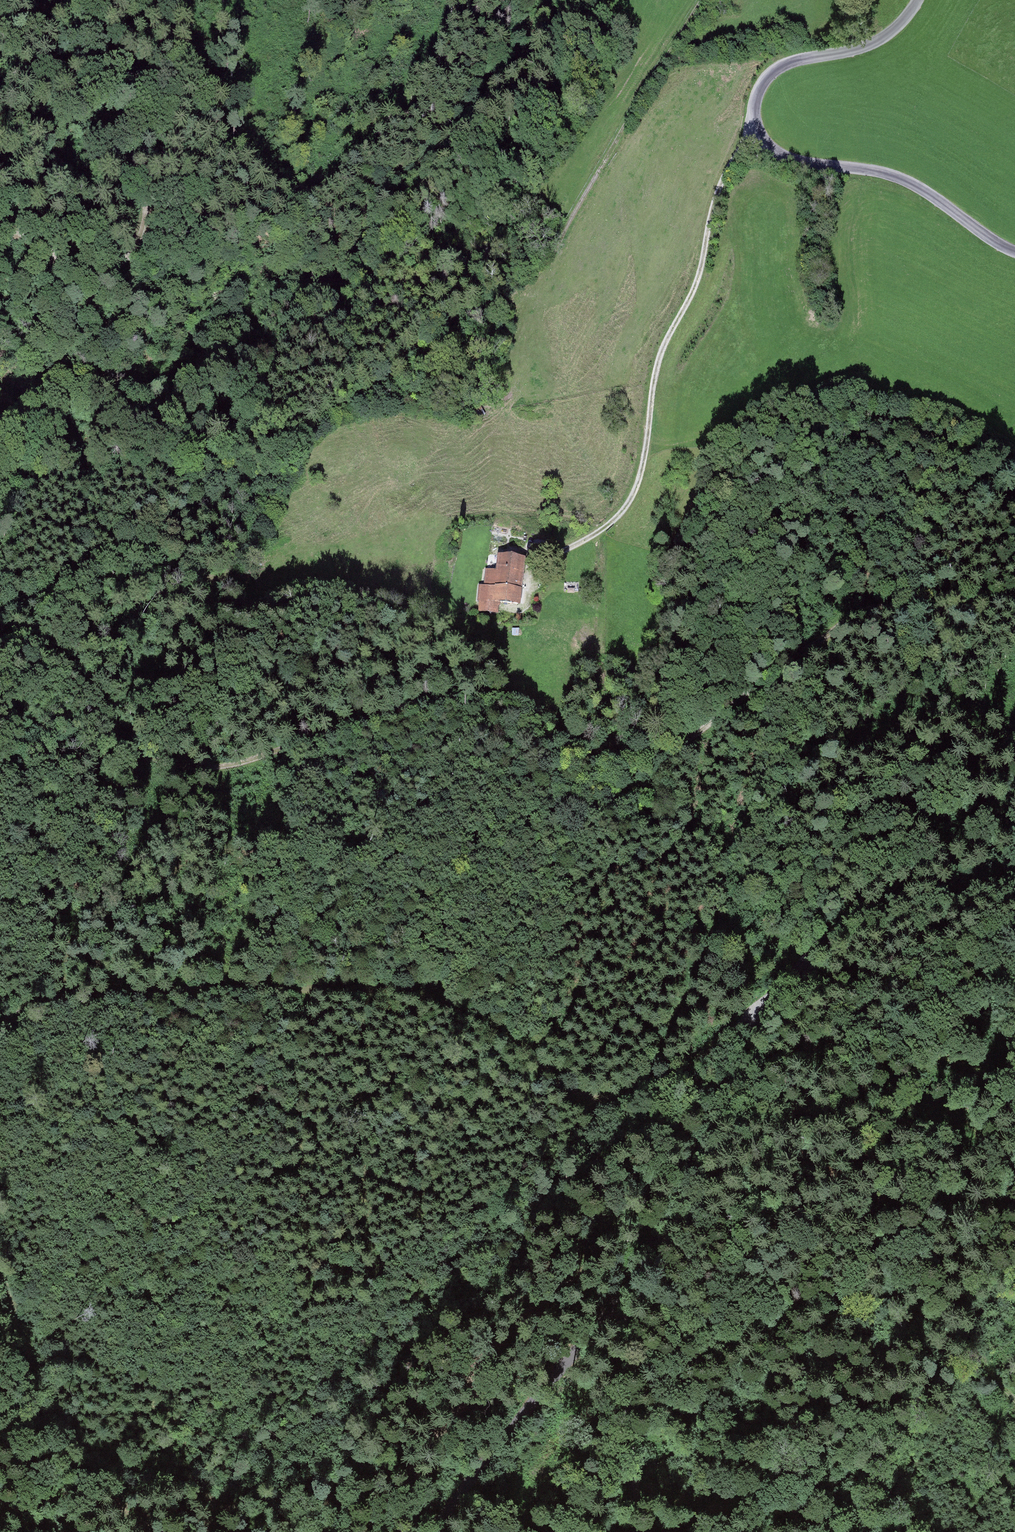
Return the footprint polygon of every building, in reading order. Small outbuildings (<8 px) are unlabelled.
[(524,559),(500,557),(499,573),(485,572),(484,588),(480,588),(478,612),(496,614),(497,603),(520,605),(524,559)]
